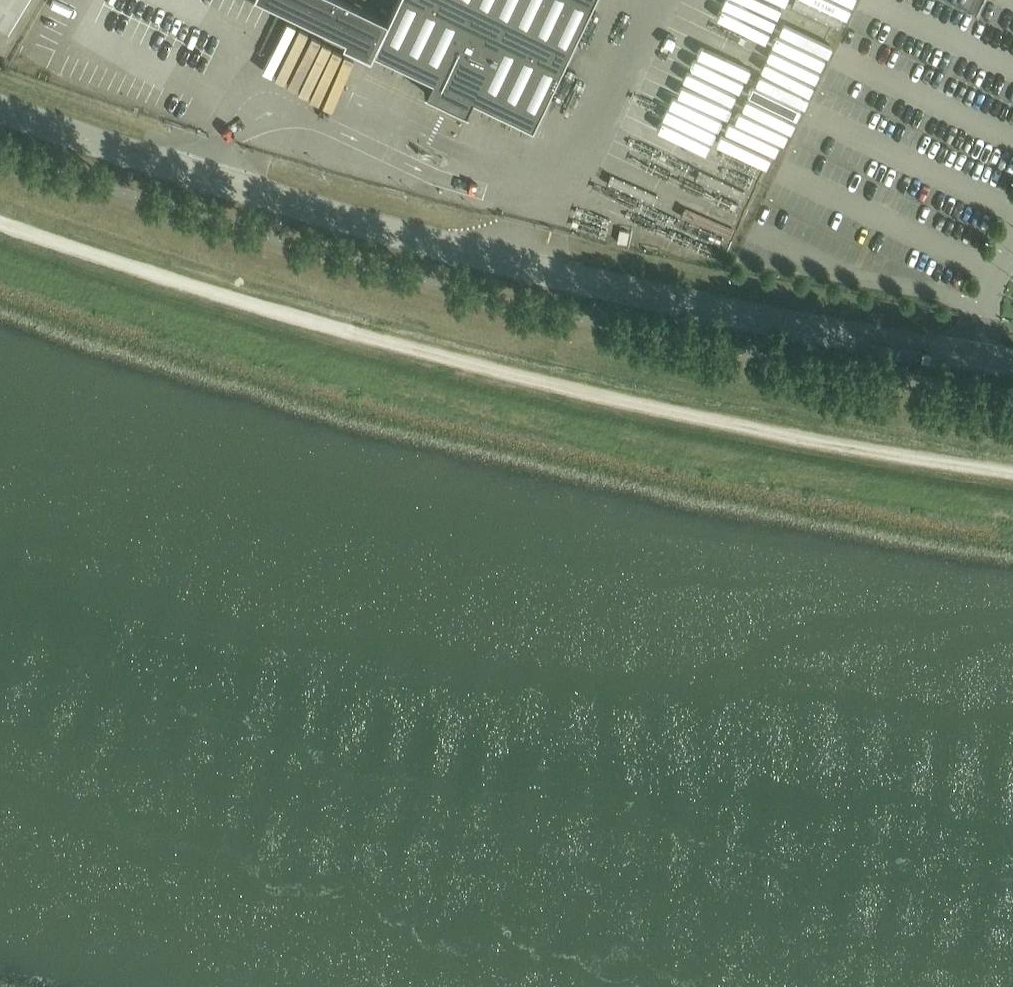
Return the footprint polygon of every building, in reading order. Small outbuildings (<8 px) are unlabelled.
[(8,25),(23,0),(0,0),(0,20),(8,25)] [(388,19),(347,0),(265,0),(267,1),(345,38),(343,44),(370,57),(373,51),(388,19)] [(373,51),(433,79),(427,92),(424,91),(424,92),(468,113),(469,112),(467,111),(473,98),(533,126),(593,0),(397,0),(388,19),(373,51)]
